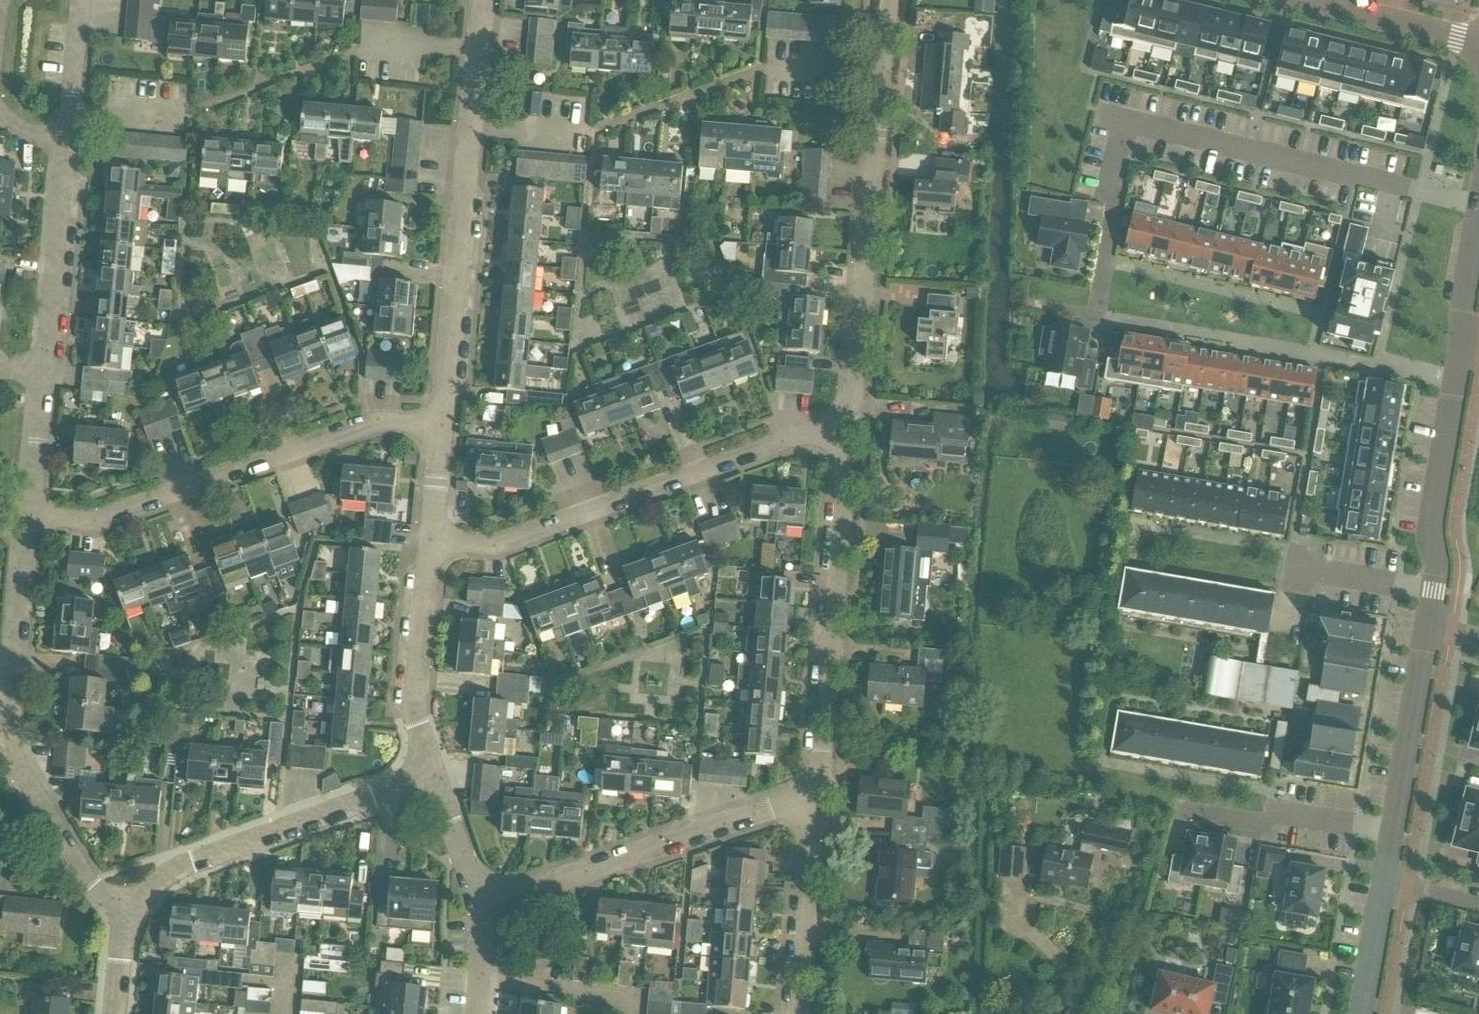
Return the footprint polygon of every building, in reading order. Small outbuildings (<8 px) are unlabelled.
[(294,0),(268,0),(266,20),(291,22),(294,0)] [(320,0),(294,0),(291,22),(317,25),(320,0)] [(317,25),(343,27),(346,0),(320,0),(317,25)] [(360,20),(372,21),(374,0),(362,0),(360,20)] [(372,21),(384,22),(386,0),(374,0),(372,21)] [(384,22),(396,23),(398,0),(386,0),(384,22)] [(527,8),(535,8),(535,14),(561,17),(571,11),(572,0),(528,0),(527,8)] [(671,34),(671,37),(697,39),(697,36),(700,4),(700,0),(674,0),(671,34)] [(711,0),(700,0),(700,4),(697,36),(723,38),(726,6),(711,5),(711,0)] [(761,21),(762,0),(753,0),(752,8),(736,7),(736,0),(726,0),(726,6),(723,38),(750,40),(751,21),(761,21)] [(1118,2),(1109,0),(1108,0),(1100,30),(1111,33),(1110,37),(1132,42),(1142,0),(1119,0),(1118,2)] [(1132,42),(1133,42),(1134,42),(1153,47),(1164,1),(1159,0),(1142,0),(1132,42)] [(1174,52),(1185,6),(1164,1),(1153,47),(1174,52)] [(159,6),(129,3),(128,15),(151,18),(158,18),(159,6)] [(216,3),(215,16),(224,16),(225,4),(216,3)] [(255,19),(256,7),(242,6),(241,18),(250,19),(255,19)] [(1195,57),(1206,12),(1185,6),(1174,52),(1175,52),(1178,43),(1196,47),(1194,57),(1195,57)] [(1216,62),(1227,17),(1206,12),(1195,57),(1216,62)] [(767,36),(768,37),(778,37),(781,14),(769,13),(767,36)] [(195,57),(198,24),(185,23),(186,15),(169,14),(168,23),(172,23),(169,55),(195,57)] [(195,57),(220,60),(223,26),(224,18),(224,16),(215,16),(199,14),(198,24),(195,57)] [(790,39),(793,15),(781,14),(778,37),(790,39)] [(151,18),(128,15),(127,27),(150,29),(151,18)] [(802,40),(805,16),(793,15),(790,39),(802,40)] [(805,16),(802,40),(814,41),(817,17),(805,16)] [(826,42),(829,18),(817,17),(814,41),(826,42)] [(1237,67),(1248,22),(1227,17),(1216,62),(1217,62),(1220,53),(1238,58),(1236,67),(1237,67)] [(223,26),(240,28),(249,29),(250,22),(255,22),(255,19),(250,19),(241,18),(241,19),(224,18),(223,26)] [(840,23),(841,19),(829,18),(826,42),(838,43),(840,23)] [(531,30),(554,32),(555,21),(532,19),(531,30)] [(1271,28),(1248,22),(1237,67),(1259,73),(1271,28)] [(600,37),(601,32),(586,30),(586,25),(570,24),(566,64),(570,67),(572,67),(571,69),(598,71),(601,37),(600,37)] [(240,28),(223,26),(220,60),(246,62),(249,29),(240,28)] [(150,29),(127,27),(126,39),(149,41),(150,29)] [(627,40),(627,29),(601,27),(601,32),(600,37),(601,37),(598,71),(624,73),(627,40)] [(638,35),(638,31),(638,30),(627,29),(627,40),(624,73),(650,76),(654,36),(638,35)] [(554,32),(531,30),(530,41),(553,43),(554,32)] [(1309,37),(1287,32),(1276,77),(1298,82),(1309,37)] [(970,37),(942,35),(941,47),(928,46),(923,110),(937,111),(937,113),(942,113),(941,131),(964,133),(964,130),(967,131),(968,118),(965,118),(966,115),(958,114),(958,113),(963,49),(969,50),(970,37)] [(1330,42),(1309,37),(1298,82),(1320,88),(1323,78),(1321,78),(1330,42)] [(529,52),(552,54),(553,43),(530,41),(529,52)] [(1330,42),(1321,78),(1323,78),(1342,83),(1351,47),(1330,42)] [(1372,52),(1351,47),(1342,83),(1340,93),(1361,98),(1372,52)] [(552,54),(529,52),(527,63),(551,66),(552,54)] [(1372,52),(1361,98),(1382,103),(1393,57),(1372,52)] [(1393,57),(1382,103),(1402,108),(1401,108),(1403,108),(1414,62),(1413,62),(1393,57)] [(1414,62),(1403,108),(1425,114),(1436,68),(1414,62)] [(1124,76),(1126,68),(1114,65),(1112,73),(1124,76)] [(1145,81),(1147,73),(1135,71),(1133,79),(1145,81)] [(1157,84),(1158,76),(1147,73),(1145,81),(1157,84)] [(1187,92),(1189,84),(1177,81),(1175,89),(1187,92)] [(1199,95),(1200,87),(1189,84),(1187,92),(1199,95)] [(1229,102),(1231,94),(1219,91),(1217,99),(1229,102)] [(1242,97),(1231,94),(1229,102),(1240,105),(1242,97)] [(305,106),(302,134),(301,142),(315,144),(313,160),(325,161),(328,139),(331,108),(305,106)] [(1289,117),(1291,109),(1280,106),(1278,114),(1289,117)] [(331,108),(328,139),(338,140),(338,164),(352,165),(354,139),(357,111),(331,108)] [(1303,112),(1291,109),(1289,117),(1301,120),(1303,112)] [(357,111),(354,139),(380,142),(383,113),(357,111)] [(1333,119),(1322,116),(1320,124),(1331,127),(1333,119)] [(843,117),(842,128),(838,128),(838,134),(851,135),(852,118),(843,117)] [(1343,130),(1345,122),(1333,119),(1331,127),(1343,130)] [(422,123),(399,121),(398,133),(421,135),(422,123)] [(756,129),(754,161),(753,172),(768,174),(768,178),(783,179),(784,162),(780,162),(781,152),(791,152),(793,132),(783,132),(783,131),(767,129),(768,123),(757,122),(756,129)] [(726,170),(730,126),(704,124),(700,168),(726,170)] [(754,161),(756,129),(730,126),(726,170),(753,172),(754,161)] [(1373,138),(1375,130),(1364,127),(1362,135),(1373,138)] [(1385,140),(1387,132),(1375,130),(1373,138),(1385,140)] [(397,145),(420,147),(421,135),(398,133),(397,145)] [(113,155),(113,156),(125,158),(127,135),(115,134),(113,155)] [(127,135),(125,158),(137,159),(140,136),(127,135)] [(1406,146),(1408,138),(1396,135),(1394,143),(1406,146)] [(150,160),(152,137),(140,136),(137,159),(150,160)] [(162,161),(164,138),(152,137),(150,160),(162,161)] [(0,138),(0,218),(11,219),(16,164),(5,163),(8,138),(0,138)] [(164,138),(162,161),(174,162),(177,140),(164,138)] [(187,164),(189,141),(177,140),(174,162),(187,164)] [(228,185),(229,179),(233,144),(207,141),(204,169),(203,177),(220,179),(221,184),(228,185)] [(255,182),(256,174),(258,146),(233,144),(229,179),(255,182)] [(420,147),(397,145),(396,157),(419,159),(420,147)] [(284,149),(258,146),(256,174),(282,177),(284,149)] [(830,151),(807,149),(806,161),(829,163),(830,151)] [(519,152),(517,176),(528,177),(531,153),(519,152)] [(531,153),(528,177),(540,178),(542,154),(531,153)] [(542,154),(540,178),(551,179),(554,156),(542,154)] [(563,180),(565,157),(554,156),(551,179),(563,180)] [(419,159),(396,157),(395,168),(418,171),(419,159)] [(575,181),(577,158),(565,157),(563,180),(575,181)] [(586,183),(589,159),(588,159),(577,158),(575,181),(586,183)] [(627,205),(631,161),(605,159),(602,191),(619,193),(618,204),(627,205)] [(680,210),(684,166),(682,166),(682,160),(668,159),(668,164),(657,164),(653,208),(669,209),(680,210)] [(972,163),(937,159),(935,183),(917,182),(915,205),(941,207),(940,214),(956,215),(959,181),(970,182),(972,163)] [(653,208),(657,164),(631,161),(627,205),(653,208)] [(829,163),(806,161),(805,173),(828,175),(829,163)] [(1444,167),(1437,165),(1435,173),(1442,175),(1444,167)] [(395,168),(389,168),(388,180),(417,183),(418,171),(395,168)] [(144,172),(111,169),(109,194),(142,197),(152,198),(171,200),(183,201),(184,190),(143,186),(144,172)] [(1165,182),(1167,175),(1156,172),(1154,179),(1165,182)] [(828,175),(805,173),(804,185),(827,187),(828,175)] [(1167,175),(1165,182),(1177,185),(1179,177),(1167,175)] [(386,192),(416,195),(417,183),(388,180),(386,192)] [(1207,193),(1209,185),(1198,182),(1196,190),(1207,193)] [(827,187),(804,185),(803,197),(826,199),(827,187)] [(1209,185),(1207,193),(1219,196),(1221,188),(1209,185)] [(555,206),(543,205),(544,191),(516,189),(513,214),(542,216),(554,217),(555,206)] [(331,191),(322,190),(322,199),(330,200),(331,191)] [(1249,203),(1251,195),(1240,192),(1238,200),(1249,203)] [(109,194),(107,219),(136,221),(140,221),(141,208),(151,208),(152,198),(142,197),(109,194)] [(1251,195),(1249,203),(1261,206),(1263,198),(1251,195)] [(826,199),(803,197),(802,209),(825,211),(826,199)] [(1071,205),(1032,198),(1029,215),(1044,218),(1040,241),(1056,244),(1052,267),(1078,271),(1081,253),(1085,254),(1090,224),(1069,221),(1071,205)] [(171,200),(170,209),(169,222),(181,223),(183,201),(171,200)] [(239,207),(238,216),(250,217),(252,202),(244,202),(243,207),(239,207)] [(402,206),(369,203),(366,229),(400,232),(402,206)] [(1291,213),(1293,206),(1281,203),(1280,210),(1291,213)] [(212,213),(238,216),(239,207),(212,204),(212,213)] [(1293,206),(1291,213),(1303,216),(1305,208),(1293,206)] [(568,219),(581,220),(582,209),(569,208),(568,219)] [(265,209),(265,218),(278,219),(279,211),(265,209)] [(542,216),(513,214),(511,239),(540,241),(542,216)] [(1147,256),(1156,220),(1134,215),(1125,251),(1147,256)] [(1341,225),(1342,218),(1331,215),(1329,223),(1341,225)] [(768,244),(812,248),(815,221),(783,218),(781,235),(769,233),(768,244)] [(105,244),(134,246),(136,221),(107,219),(105,244)] [(581,220),(568,219),(567,230),(580,231),(581,220)] [(1168,261),(1177,225),(1156,220),(1147,256),(1168,261)] [(1371,229),(1352,224),(1345,252),(1363,256),(1371,229)] [(1177,225),(1168,261),(1189,266),(1198,230),(1177,225)] [(401,258),(402,243),(399,243),(400,232),(366,229),(365,241),(357,240),(356,254),(345,253),(344,265),(373,268),(374,256),(397,258),(401,258)] [(1210,272),(1219,236),(1198,230),(1189,266),(1210,272)] [(1219,236),(1210,272),(1231,277),(1240,241),(1219,236)] [(540,241),(511,239),(508,264),(537,266),(540,241)] [(166,249),(177,250),(178,241),(167,240),(166,249)] [(1252,282),(1261,246),(1240,241),(1231,277),(1251,282),(1252,282)] [(1303,256),(1293,295),(1305,299),(1304,301),(1312,303),(1313,301),(1315,301),(1318,289),(1325,291),(1336,250),(1307,243),(1305,250),(1303,256)] [(134,246),(105,244),(102,269),(131,272),(133,257),(145,259),(146,247),(134,246)] [(765,283),(809,287),(810,275),(812,248),(768,244),(765,283)] [(1252,282),(1251,282),(1250,285),(1272,290),(1282,251),(1261,246),(1252,282)] [(177,250),(166,249),(165,258),(164,258),(163,268),(175,269),(177,250)] [(1293,295),(1303,256),(1282,251),(1272,290),(1293,295)] [(564,269),(577,270),(578,259),(565,258),(564,269)] [(537,266),(508,264),(506,289),(535,291),(537,266)] [(1330,337),(1370,347),(1373,334),(1379,335),(1384,315),(1382,314),(1385,301),(1387,302),(1394,275),(1347,264),(1341,290),(1344,291),(1338,317),(1335,316),(1330,337)] [(373,268),(344,265),(343,278),(372,281),(373,268)] [(100,294),(142,297),(143,286),(134,285),(135,272),(131,272),(102,269),(100,294)] [(577,270),(564,269),(563,280),(576,281),(577,270)] [(376,281),(373,307),(379,307),(415,311),(417,285),(376,281)] [(305,286),(308,294),(320,290),(317,282),(305,286)] [(786,313),(781,313),(780,322),(823,326),(826,300),(808,298),(809,287),(765,283),(764,294),(788,296),(786,313)] [(308,294),(305,286),(292,291),(295,299),(308,294)] [(967,288),(967,300),(979,300),(979,288),(967,288)] [(535,291),(506,289),(504,314),(533,316),(535,291)] [(161,299),(173,300),(173,291),(162,290),(161,299)] [(280,294),(266,299),(271,311),(285,306),(281,293),(280,294)] [(98,318),(127,321),(128,308),(141,309),(142,297),(100,294),(98,318)] [(957,297),(933,295),(931,321),(920,320),(918,342),(929,343),(928,359),(947,361),(949,338),(958,339),(961,315),(956,314),(957,297)] [(173,300),(161,299),(161,308),(172,309),(173,300)] [(412,337),(415,311),(379,307),(378,320),(375,320),(374,333),(385,334),(384,339),(394,340),(394,335),(412,337)] [(559,319),(572,320),(573,309),(560,308),(559,319)] [(692,311),(682,315),(682,316),(689,335),(699,331),(693,312),(692,311)] [(533,316),(504,314),(501,339),(530,341),(533,316)] [(98,318),(95,343),(124,346),(134,347),(135,335),(125,334),(127,321),(98,318)] [(320,329),(316,318),(292,327),(307,369),(331,360),(320,329)] [(329,323),(330,325),(320,329),(331,360),(332,364),(357,355),(344,318),(329,323)] [(558,330),(571,331),(572,320),(559,319),(558,330)] [(208,320),(195,325),(198,333),(211,328),(208,320)] [(823,326),(780,322),(779,332),(790,333),(789,350),(821,353),(823,326)] [(308,372),(307,369),(292,327),(280,331),(279,328),(266,332),(265,328),(253,332),(263,359),(274,355),(282,377),(284,381),(308,372)] [(1054,330),(1045,329),(1041,354),(1050,356),(1047,372),(1079,377),(1077,388),(1091,391),(1096,363),(1084,361),(1087,346),(1086,346),(1088,333),(1055,327),(1054,330)] [(259,383),(252,363),(263,359),(253,332),(242,336),(244,340),(236,343),(233,351),(235,356),(236,359),(224,363),(235,394),(234,395),(236,398),(261,389),(260,386),(259,383)] [(759,373),(744,332),(719,341),(723,352),(724,352),(734,382),(759,373)] [(1139,386),(1147,339),(1135,337),(1135,334),(1127,333),(1127,335),(1124,335),(1120,361),(1108,359),(1105,380),(1139,386)] [(1147,339),(1139,386),(1160,389),(1168,342),(1156,340),(1157,338),(1148,337),(1148,339),(1147,339)] [(530,341),(501,339),(499,364),(528,367),(530,341)] [(153,349),(166,350),(168,341),(154,340),(153,349)] [(1168,342),(1160,389),(1182,393),(1184,386),(1183,386),(1189,349),(1190,349),(1191,346),(1178,344),(1178,342),(1170,340),(1169,343),(1168,342)] [(134,372),(122,371),(124,346),(95,343),(93,368),(104,369),(103,380),(110,381),(133,383),(134,372)] [(724,352),(723,352),(708,358),(704,346),(694,350),(698,361),(699,361),(710,391),(731,383),(734,382),(724,352)] [(164,359),(166,350),(153,349),(152,358),(164,359)] [(368,361),(367,378),(378,379),(380,361),(385,361),(386,356),(381,356),(382,350),(369,349),(369,355),(368,361)] [(1204,389),(1210,353),(1190,349),(1189,349),(1183,386),(1184,386),(1204,389)] [(698,361),(694,350),(658,363),(668,389),(680,385),(685,399),(710,391),(699,361),(698,361)] [(1210,353),(1204,389),(1225,393),(1232,357),(1210,353)] [(380,361),(378,379),(390,380),(392,357),(386,356),(385,361),(380,361)] [(803,369),(811,370),(812,359),(788,356),(787,367),(791,368),(803,369)] [(402,381),(404,358),(392,357),(390,380),(402,381)] [(1232,357),(1225,393),(1247,397),(1253,360),(1232,357)] [(569,360),(556,359),(555,369),(568,371),(569,360)] [(1253,360),(1247,397),(1268,400),(1274,364),(1253,360)] [(200,371),(211,403),(234,395),(235,394),(224,363),(200,371)] [(668,389),(658,363),(622,376),(626,388),(636,417),(661,409),(656,394),(668,389)] [(497,383),(497,388),(526,391),(527,378),(551,381),(552,369),(528,367),(499,364),(497,383)] [(1274,364),(1268,400),(1289,404),(1295,367),(1274,364)] [(779,367),(776,390),(789,391),(791,368),(787,367),(779,367)] [(1295,367),(1289,404),(1312,408),(1318,371),(1295,367)] [(803,369),(791,368),(789,391),(801,392),(803,369)] [(813,394),(815,370),(811,370),(803,369),(801,392),(813,394)] [(175,377),(177,383),(187,411),(189,415),(203,410),(202,406),(211,403),(200,371),(190,375),(189,372),(175,377)] [(596,385),(597,386),(601,397),(611,426),(636,417),(626,388),(622,376),(612,379),(596,385)] [(103,380),(85,378),(84,390),(109,392),(110,381),(103,380)] [(1403,390),(1359,382),(1355,404),(1358,404),(1400,412),(1403,390)] [(601,397),(597,386),(588,389),(592,400),(577,406),(587,435),(611,426),(601,397)] [(1323,399),(1331,400),(1333,388),(1325,387),(1323,399)] [(566,395),(533,392),(531,404),(565,407),(566,395)] [(174,399),(164,403),(162,403),(173,432),(184,427),(174,399)] [(1110,401),(1096,399),(1093,417),(1107,420),(1110,401)] [(1331,400),(1323,399),(1321,411),(1329,412),(1331,400)] [(173,432),(162,403),(151,407),(161,436),(173,432)] [(1400,412),(1358,404),(1354,426),(1396,433),(1400,412)] [(140,411),(142,418),(146,428),(150,440),(161,436),(151,407),(140,411)] [(509,411),(497,410),(495,432),(507,433),(509,411)] [(565,433),(576,429),(571,414),(560,418),(565,433)] [(955,461),(957,444),(970,445),(973,417),(936,414),(935,426),(896,422),(892,457),(940,461),(940,460),(955,461)] [(1075,417),(1051,414),(1048,429),(1072,433),(1075,417)] [(1134,415),(1133,426),(1141,427),(1143,416),(1134,415)] [(1155,418),(1154,426),(1166,428),(1167,420),(1155,418)] [(107,422),(106,431),(103,465),(102,465),(102,468),(128,471),(129,467),(133,434),(120,432),(120,424),(107,422)] [(1197,434),(1198,426),(1186,424),(1185,432),(1197,434)] [(1198,426),(1197,434),(1208,436),(1210,428),(1198,426)] [(1354,426),(1352,426),(1348,447),(1393,454),(1396,433),(1354,426)] [(106,431),(80,428),(77,462),(102,465),(103,465),(106,431)] [(146,428),(137,431),(142,443),(150,440),(146,428)] [(576,429),(565,433),(573,455),(584,451),(576,429)] [(1148,439),(1149,431),(1137,429),(1136,437),(1148,439)] [(1316,441),(1324,443),(1326,431),(1318,429),(1316,441)] [(1239,441),(1240,433),(1229,431),(1227,439),(1239,441)] [(573,455),(565,433),(554,437),(562,459),(573,455)] [(1240,433),(1239,441),(1251,443),(1252,435),(1240,433)] [(1188,446),(1190,438),(1178,436),(1177,444),(1188,446)] [(543,441),(551,463),(562,459),(554,437),(543,441)] [(1190,438),(1188,446),(1200,448),(1202,440),(1190,438)] [(1282,448),(1283,440),(1271,438),(1270,446),(1282,448)] [(480,464),(478,485),(504,488),(508,444),(499,443),(471,440),(468,463),(480,464)] [(1283,440),(1282,448),(1294,450),(1295,442),(1283,440)] [(1324,443),(1316,441),(1314,453),(1322,454),(1324,443)] [(508,444),(504,488),(530,491),(534,446),(508,444)] [(957,444),(955,461),(969,462),(970,445),(957,444)] [(1231,454),(1232,446),(1221,444),(1219,452),(1231,454)] [(1232,446),(1231,454),(1243,456),(1244,448),(1232,446)] [(1391,465),(1393,454),(1348,447),(1344,468),(1393,476),(1395,465),(1391,465)] [(407,451),(406,464),(417,465),(418,452),(407,451)] [(1274,461),(1275,453),(1263,451),(1262,459),(1274,461)] [(1275,453),(1274,461),(1285,463),(1287,455),(1275,453)] [(334,497),(342,498),(342,501),(368,504),(371,466),(345,464),(344,480),(338,480),(337,491),(335,491),(334,497)] [(371,466),(368,504),(379,505),(378,513),(394,514),(398,469),(371,466)] [(1393,476),(1344,468),(1341,490),(1385,497),(1387,487),(1391,487),(1393,476)] [(1155,515),(1162,476),(1139,472),(1132,512),(1155,515)] [(1308,484),(1316,485),(1318,473),(1310,472),(1308,484)] [(1162,476),(1155,515),(1176,519),(1183,479),(1162,476)] [(1197,523),(1204,483),(1183,479),(1176,519),(1197,523)] [(1204,483),(1197,523),(1219,526),(1225,487),(1204,483)] [(1316,485),(1308,484),(1306,496),(1314,497),(1316,485)] [(1240,530),(1247,490),(1225,487),(1219,526),(1240,530)] [(778,534),(781,491),(754,489),(752,521),(769,522),(768,534),(778,534)] [(1247,490),(1240,530),(1261,534),(1268,494),(1247,490)] [(1385,497),(1341,490),(1337,511),(1339,511),(1382,518),(1385,497)] [(805,525),(807,493),(781,491),(778,534),(787,535),(787,523),(805,525)] [(324,494),(313,498),(323,526),(334,522),(330,509),(324,494)] [(1268,494),(1261,534),(1284,537),(1290,498),(1268,494)] [(323,526),(313,498),(301,502),(311,530),(323,526)] [(311,530),(301,502),(290,506),(300,534),(311,530)] [(1303,517),(1311,518),(1313,506),(1305,505),(1303,517)] [(1378,541),(1382,518),(1339,511),(1336,533),(1348,535),(1359,537),(1378,541)] [(742,537),(734,515),(723,519),(731,541),(742,537)] [(720,545),(731,541),(723,519),(712,523),(720,545)] [(260,527),(262,532),(271,558),(275,569),(300,560),(296,549),(287,523),(275,527),(273,522),(260,527)] [(709,549),(720,545),(712,523),(700,527),(709,549)] [(921,524),(919,552),(884,549),(878,617),(925,621),(925,614),(930,607),(927,599),(928,587),(931,587),(934,554),(948,555),(951,527),(921,524)] [(392,533),(366,530),(364,542),(391,545),(392,533)] [(262,532),(237,541),(246,567),(249,576),(265,570),(268,579),(277,576),(275,569),(271,558),(262,532)] [(1348,535),(1347,542),(1358,543),(1359,537),(1348,535)] [(207,570),(217,597),(228,593),(222,576),(246,567),(237,541),(226,545),(224,539),(210,544),(213,550),(218,566),(207,570)] [(684,583),(688,594),(698,590),(694,579),(710,573),(699,543),(674,552),(685,582),(684,583)] [(382,552),(352,549),(350,574),(380,577),(382,552)] [(685,582),(674,552),(649,561),(664,602),(688,594),(684,583),(685,582)] [(69,577),(81,578),(83,555),(71,553),(68,578),(69,578),(69,577)] [(92,579),(95,556),(83,555),(81,578),(92,579)] [(165,566),(175,593),(200,584),(206,601),(217,597),(207,570),(196,574),(190,557),(179,561),(177,555),(163,560),(165,566)] [(95,556),(92,579),(91,585),(104,586),(108,557),(95,556)] [(649,608),(664,602),(649,561),(624,570),(630,587),(619,591),(628,615),(649,608)] [(314,571),(327,572),(328,565),(317,563),(314,571)] [(165,566),(140,575),(150,602),(153,608),(169,602),(176,600),(177,599),(175,593),(165,566)] [(733,568),(719,567),(718,578),(732,579),(733,568)] [(1149,616),(1157,572),(1134,568),(1134,571),(1126,569),(1119,611),(1136,614),(1135,616),(1146,618),(1146,616),(1149,616)] [(327,572),(314,571),(312,580),(326,582),(327,572)] [(1157,572),(1149,616),(1152,617),(1152,619),(1162,621),(1163,619),(1179,621),(1186,580),(1178,578),(1179,576),(1157,572)] [(350,574),(348,600),(377,602),(380,577),(350,574)] [(150,602),(140,575),(116,584),(126,611),(150,602)] [(588,617),(592,629),(628,615),(619,591),(608,595),(602,578),(577,587),(588,618),(588,617)] [(495,580),(484,579),(484,582),(481,604),(493,605),(495,580)] [(759,604),(789,606),(792,581),(761,579),(759,604)] [(507,581),(495,580),(493,605),(504,606),(507,581)] [(1186,580),(1179,621),(1182,622),(1181,624),(1192,626),(1192,624),(1208,626),(1215,585),(1186,580)] [(472,581),(470,605),(481,606),(481,604),(484,582),(472,581)] [(1215,585),(1208,626),(1211,627),(1211,629),(1221,631),(1222,629),(1238,632),(1245,590),(1215,585)] [(583,632),(592,629),(588,617),(588,618),(577,587),(552,596),(563,627),(564,626),(568,636),(582,631),(583,632)] [(1245,590),(1238,632),(1241,632),(1240,634),(1251,636),(1251,634),(1262,636),(1268,637),(1275,595),(1245,590)] [(527,605),(538,636),(554,630),(558,641),(568,637),(568,636),(564,626),(563,627),(552,596),(550,591),(533,597),(535,602),(527,605)] [(62,599),(60,625),(93,628),(96,603),(62,599)] [(169,602),(173,613),(180,611),(176,600),(169,602)] [(348,600),(346,615),(342,614),(341,624),(345,625),(375,627),(377,602),(348,600)] [(275,601),(261,606),(265,616),(279,611),(275,601)] [(481,604),(481,606),(480,623),(464,622),(462,648),(505,652),(506,642),(495,641),(497,618),(503,619),(504,606),(493,605),(481,604)] [(757,629),(787,632),(789,606),(759,604),(757,629)] [(146,610),(150,622),(156,619),(152,608),(146,610)] [(304,621),(315,622),(316,614),(305,613),(304,621)] [(316,614),(315,622),(333,623),(334,615),(316,613),(316,614)] [(1376,622),(1323,613),(1320,629),(1326,630),(1323,646),(1329,647),(1322,686),(1322,688),(1342,691),(1364,695),(1376,622)] [(715,625),(729,626),(730,615),(716,614),(715,625)] [(315,622),(304,621),(303,630),(314,632),(315,622)] [(57,651),(98,655),(100,629),(93,628),(60,625),(56,625),(54,651),(57,651)] [(375,627),(345,625),(343,650),(372,653),(375,627)] [(729,626),(715,625),(715,636),(728,637),(729,626)] [(175,648),(193,642),(188,628),(170,634),(175,648)] [(746,653),(755,654),(785,657),(787,632),(757,629),(749,628),(746,653)] [(1239,699),(1292,708),(1298,675),(1288,673),(1287,677),(1274,674),(1275,671),(1263,669),(1264,660),(1268,637),(1262,636),(1258,659),(1257,668),(1245,666),(1213,661),(1212,665),(1206,664),(1205,676),(1210,677),(1207,693),(1239,699)] [(505,652),(462,648),(459,675),(491,678),(493,661),(504,662),(505,652)] [(331,674),(340,675),(370,678),(372,653),(343,650),(333,649),(331,674)] [(918,672),(874,667),(871,701),(909,705),(909,707),(924,708),(926,690),(924,690),(925,681),(942,682),(945,651),(920,649),(918,672)] [(785,657),(755,654),(753,668),(741,666),(739,678),(783,682),(785,657)] [(131,659),(101,656),(100,668),(130,670),(138,671),(134,662),(133,659),(131,659)] [(299,671),(310,672),(311,664),(300,663),(299,671)] [(711,675),(724,677),(725,666),(712,665),(711,675)] [(130,670),(100,668),(98,680),(74,678),(72,703),(106,707),(108,681),(128,683),(130,670)] [(560,669),(552,672),(555,680),(562,677),(560,669)] [(310,672),(299,671),(299,680),(309,681),(310,672)] [(370,678),(340,675),(338,700),(368,703),(370,678)] [(499,675),(498,689),(530,692),(550,694),(544,679),(499,675)] [(724,677),(711,675),(710,686),(723,687),(724,677)] [(783,682),(739,678),(738,690),(751,691),(750,704),(781,707),(783,682)] [(1322,686),(1309,684),(1305,703),(1319,705),(1319,704),(1339,708),(1342,691),(1322,688),(1322,686)] [(474,727),(517,731),(518,721),(507,720),(509,703),(529,705),(530,692),(498,689),(497,702),(476,700),(474,727)] [(368,703),(338,700),(336,725),(365,728),(368,703)] [(106,707),(72,703),(69,729),(103,732),(106,707)] [(781,707),(750,704),(748,729),(778,732),(781,707)] [(1360,712),(1319,705),(1312,744),(1307,744),(1304,760),(1298,759),(1296,774),(1348,785),(1360,712)] [(1142,759),(1149,717),(1133,714),(1133,712),(1122,710),(1122,712),(1118,712),(1111,753),(1142,759)] [(295,721),(305,722),(306,714),(295,713),(295,721)] [(193,746),(195,727),(196,715),(183,714),(182,725),(179,756),(178,768),(190,770),(189,781),(215,783),(218,748),(193,746)] [(707,726),(720,727),(721,716),(708,714),(707,726)] [(1149,717),(1142,759),(1171,764),(1178,722),(1162,719),(1163,717),(1152,715),(1152,717),(1149,717)] [(559,716),(558,716),(556,734),(564,735),(565,717),(559,716)] [(581,731),(598,732),(599,720),(578,718),(577,730),(581,731)] [(1475,719),(1471,736),(1474,737),(1472,746),(1478,748),(1478,720),(1475,719)] [(246,721),(237,720),(236,733),(245,733),(246,721)] [(305,722),(295,721),(294,730),(304,731),(305,722)] [(1178,722),(1171,764),(1201,769),(1208,727),(1192,724),(1192,722),(1182,721),(1181,722),(1178,722)] [(239,785),(239,789),(266,792),(266,788),(268,764),(281,766),(283,736),(285,724),(272,723),(270,735),(270,743),(262,742),(257,744),(254,749),(254,752),(244,751),(240,786),(239,785)] [(182,725),(169,724),(167,755),(179,756),(182,725)] [(365,728),(336,725),(333,750),(363,753),(365,728)] [(720,727),(707,726),(706,737),(719,738),(720,727)] [(1208,727),(1201,769),(1230,774),(1238,732),(1221,729),(1222,727),(1211,726),(1211,727),(1208,727)] [(517,731),(474,727),(471,754),(504,757),(505,739),(516,740),(517,731)] [(778,732),(748,729),(746,754),(776,757),(778,732)] [(1238,732),(1230,774),(1261,779),(1268,737),(1251,734),(1251,732),(1241,731),(1240,733),(1238,732)] [(542,733),(541,744),(562,746),(564,735),(556,734),(542,733)] [(88,743),(59,741),(58,753),(87,756),(88,743)] [(302,769),(304,746),(292,745),(290,768),(302,769)] [(304,746),(302,769),(313,770),(315,747),(304,746)] [(315,747),(313,770),(325,771),(327,748),(315,747)] [(218,748),(215,783),(239,785),(240,786),(244,751),(218,748)] [(596,768),(594,790),(628,793),(631,761),(632,750),(606,748),(604,769),(596,768)] [(962,750),(941,748),(940,757),(961,759),(962,750)] [(631,761),(628,793),(655,796),(658,764),(659,752),(642,751),(632,750),(631,761)] [(658,764),(655,796),(681,798),(681,795),(690,796),(692,768),(684,767),(684,766),(667,765),(668,753),(659,752),(658,764)] [(87,756),(58,753),(57,765),(86,768),(87,756)] [(538,759),(507,756),(506,768),(534,770),(537,771),(538,759)] [(703,759),(700,783),(712,784),(714,760),(703,759)] [(714,760),(712,784),(724,785),(726,761),(714,760)] [(726,761),(724,785),(735,786),(737,762),(726,761)] [(747,787),(749,763),(737,762),(735,786),(747,787)] [(86,768),(57,765),(55,777),(77,779),(81,780),(85,780),(85,776),(85,771),(86,768)] [(500,768),(477,766),(476,778),(499,780),(500,768)] [(139,770),(131,769),(129,780),(128,788),(111,787),(108,820),(133,822),(134,823),(138,780),(139,770)] [(499,780),(476,778),(475,790),(498,792),(499,780)] [(164,782),(138,780),(134,823),(133,822),(133,827),(134,827),(134,826),(147,827),(147,824),(160,825),(163,792),(164,782)] [(894,835),(929,838),(946,839),(949,809),(925,807),(924,820),(907,818),(910,785),(864,781),(862,801),(860,801),(858,815),(878,817),(878,815),(896,817),(894,835)] [(108,820),(111,787),(86,784),(82,818),(108,820)] [(531,804),(532,791),(506,789),(502,833),(529,835),(531,804)] [(480,803),(497,804),(498,792),(475,790),(474,802),(480,803)] [(558,794),(542,792),(532,791),(531,804),(529,835),(555,838),(558,806),(557,806),(558,794)] [(1468,792),(1466,801),(1463,800),(1458,818),(1478,823),(1478,794),(1468,792)] [(558,806),(555,838),(581,840),(585,796),(558,794),(557,806),(558,806)] [(1458,818),(1454,836),(1457,837),(1455,846),(1478,852),(1478,823),(1458,818)] [(1126,854),(1131,832),(1086,822),(1081,845),(1082,846),(1080,853),(1049,846),(1042,881),(1062,886),(1062,883),(1086,888),(1095,847),(1126,854)] [(934,854),(928,854),(929,838),(894,835),(892,853),(884,852),(881,881),(878,881),(877,901),(891,902),(892,900),(913,902),(916,868),(933,870),(934,854)] [(1204,887),(1213,839),(1189,835),(1185,858),(1173,856),(1168,883),(1182,886),(1182,883),(1204,887)] [(1222,839),(1213,837),(1213,839),(1204,887),(1226,891),(1226,893),(1239,895),(1244,868),(1232,866),(1236,841),(1233,841),(1233,839),(1222,837),(1222,839)] [(1026,850),(1002,845),(996,872),(1021,878),(1026,850)] [(1285,852),(1262,848),(1258,871),(1270,873),(1272,862),(1283,864),(1285,852)] [(736,849),(735,861),(731,861),(729,885),(757,888),(758,880),(764,880),(766,864),(762,864),(764,852),(736,849)] [(1159,863),(1157,874),(1166,876),(1168,865),(1159,863)] [(1293,865),(1285,909),(1285,912),(1317,918),(1320,901),(1321,901),(1323,888),(1322,888),(1325,871),(1293,865)] [(693,882),(707,883),(709,866),(694,871),(693,882)] [(328,871),(302,869),(302,873),(299,906),(298,914),(324,917),(325,909),(328,875),(328,871)] [(283,913),(284,905),(299,906),(302,873),(276,871),(273,904),(272,904),(271,912),(283,913)] [(349,919),(350,919),(362,921),(363,921),(365,894),(352,893),(354,878),(328,875),(325,909),(350,911),(349,919)] [(393,880),(391,905),(379,904),(377,928),(411,930),(416,882),(393,880)] [(416,882),(411,930),(434,932),(438,885),(416,882)] [(707,883),(693,882),(692,892),(706,893),(707,883)] [(727,910),(755,912),(757,888),(729,885),(727,910)] [(6,930),(59,936),(63,904),(8,898),(7,909),(0,909),(0,935),(5,935),(6,930)] [(600,914),(595,913),(593,934),(624,937),(627,904),(601,901),(600,914)] [(652,902),(651,906),(653,906),(649,939),(648,947),(675,949),(679,905),(652,902)] [(623,944),(648,947),(649,939),(653,906),(651,906),(627,904),(624,937),(623,944)] [(198,942),(201,909),(175,906),(173,922),(164,921),(161,947),(176,949),(177,940),(198,942)] [(201,909),(198,942),(223,944),(227,911),(201,909)] [(239,913),(227,911),(223,944),(249,947),(248,958),(244,958),(243,970),(252,971),(251,975),(274,978),(275,966),(252,963),(253,952),(257,952),(258,944),(259,944),(260,944),(262,925),(252,924),(252,914),(251,914),(251,910),(239,909),(239,913)] [(724,935),(752,937),(755,912),(727,910),(724,935)] [(704,921),(689,919),(688,931),(703,933),(704,921)] [(1454,971),(1478,978),(1478,930),(1465,926),(1454,971)] [(687,941),(702,943),(703,933),(688,931),(687,941)] [(868,942),(866,959),(873,960),(872,978),(872,980),(874,982),(875,983),(877,985),(879,985),(881,986),(883,986),(885,985),(886,984),(888,983),(890,981),(891,980),(913,982),(913,984),(926,985),(927,969),(942,970),(945,935),(911,932),(909,950),(884,948),(884,944),(868,942)] [(713,934),(712,944),(713,944),(712,958),(722,959),(750,961),(752,937),(724,935),(713,934)] [(307,957),(308,957),(308,947),(309,937),(296,936),(295,948),(295,955),(304,956),(307,957)] [(252,963),(275,966),(277,954),(295,955),(295,948),(261,944),(260,944),(259,944),(258,944),(257,952),(253,952),(252,963)] [(307,957),(305,970),(337,973),(338,962),(348,963),(350,946),(327,944),(321,948),(320,958),(308,957),(307,957)] [(308,957),(320,958),(321,948),(308,947),(308,957)] [(1316,974),(1305,972),(1308,956),(1281,952),(1270,1013),(1309,1013),(1316,974)] [(178,968),(179,959),(167,958),(166,967),(178,968)] [(588,959),(577,958),(576,966),(574,981),(586,983),(588,959)] [(750,961),(722,959),(712,958),(710,982),(748,986),(750,961)] [(179,959),(178,968),(195,970),(196,960),(192,960),(179,959)] [(209,961),(196,960),(195,970),(201,970),(208,971),(209,961)] [(382,961),(381,973),(377,973),(375,987),(379,988),(377,1008),(382,1009),(425,1013),(428,990),(404,987),(406,964),(382,961)] [(633,964),(621,963),(619,986),(631,987),(633,964)] [(1160,974),(1152,1011),(1163,1013),(1208,1013),(1211,1001),(1225,1005),(1233,970),(1218,966),(1213,986),(1160,974)] [(699,971),(685,969),(684,979),(698,981),(699,971)] [(160,975),(160,980),(158,1000),(198,1004),(199,986),(235,989),(243,990),(244,974),(236,974),(217,972),(208,971),(201,970),(200,979),(188,978),(160,975)] [(304,981),(303,993),(305,993),(327,995),(328,985),(328,983),(304,981)] [(26,982),(24,999),(37,1000),(35,1013),(69,1013),(70,1002),(50,1000),(51,985),(26,982)] [(651,989),(649,1013),(673,1013),(675,992),(668,991),(669,983),(658,982),(657,990),(651,989)] [(718,1008),(746,1010),(748,986),(710,982),(707,1007),(713,1007),(718,1008)] [(273,992),(250,989),(249,1001),(272,1003),(273,992)] [(524,1013),(561,1013),(563,997),(548,996),(547,1005),(525,1003),(524,1013)] [(197,1012),(213,1013),(215,1013),(216,1006),(198,1004),(158,1000),(156,1013),(197,1013),(197,1012)] [(338,1003),(304,1000),(302,1000),(301,1011),(304,1012),(326,1013),(337,1013),(345,1013),(346,1005),(338,1004),(338,1003)] [(261,1013),(271,1013),(272,1003),(249,1001),(248,1009),(248,1013),(261,1013)] [(681,1013),(689,1013),(712,1013),(713,1007),(707,1007),(682,1004),(681,1013)]
